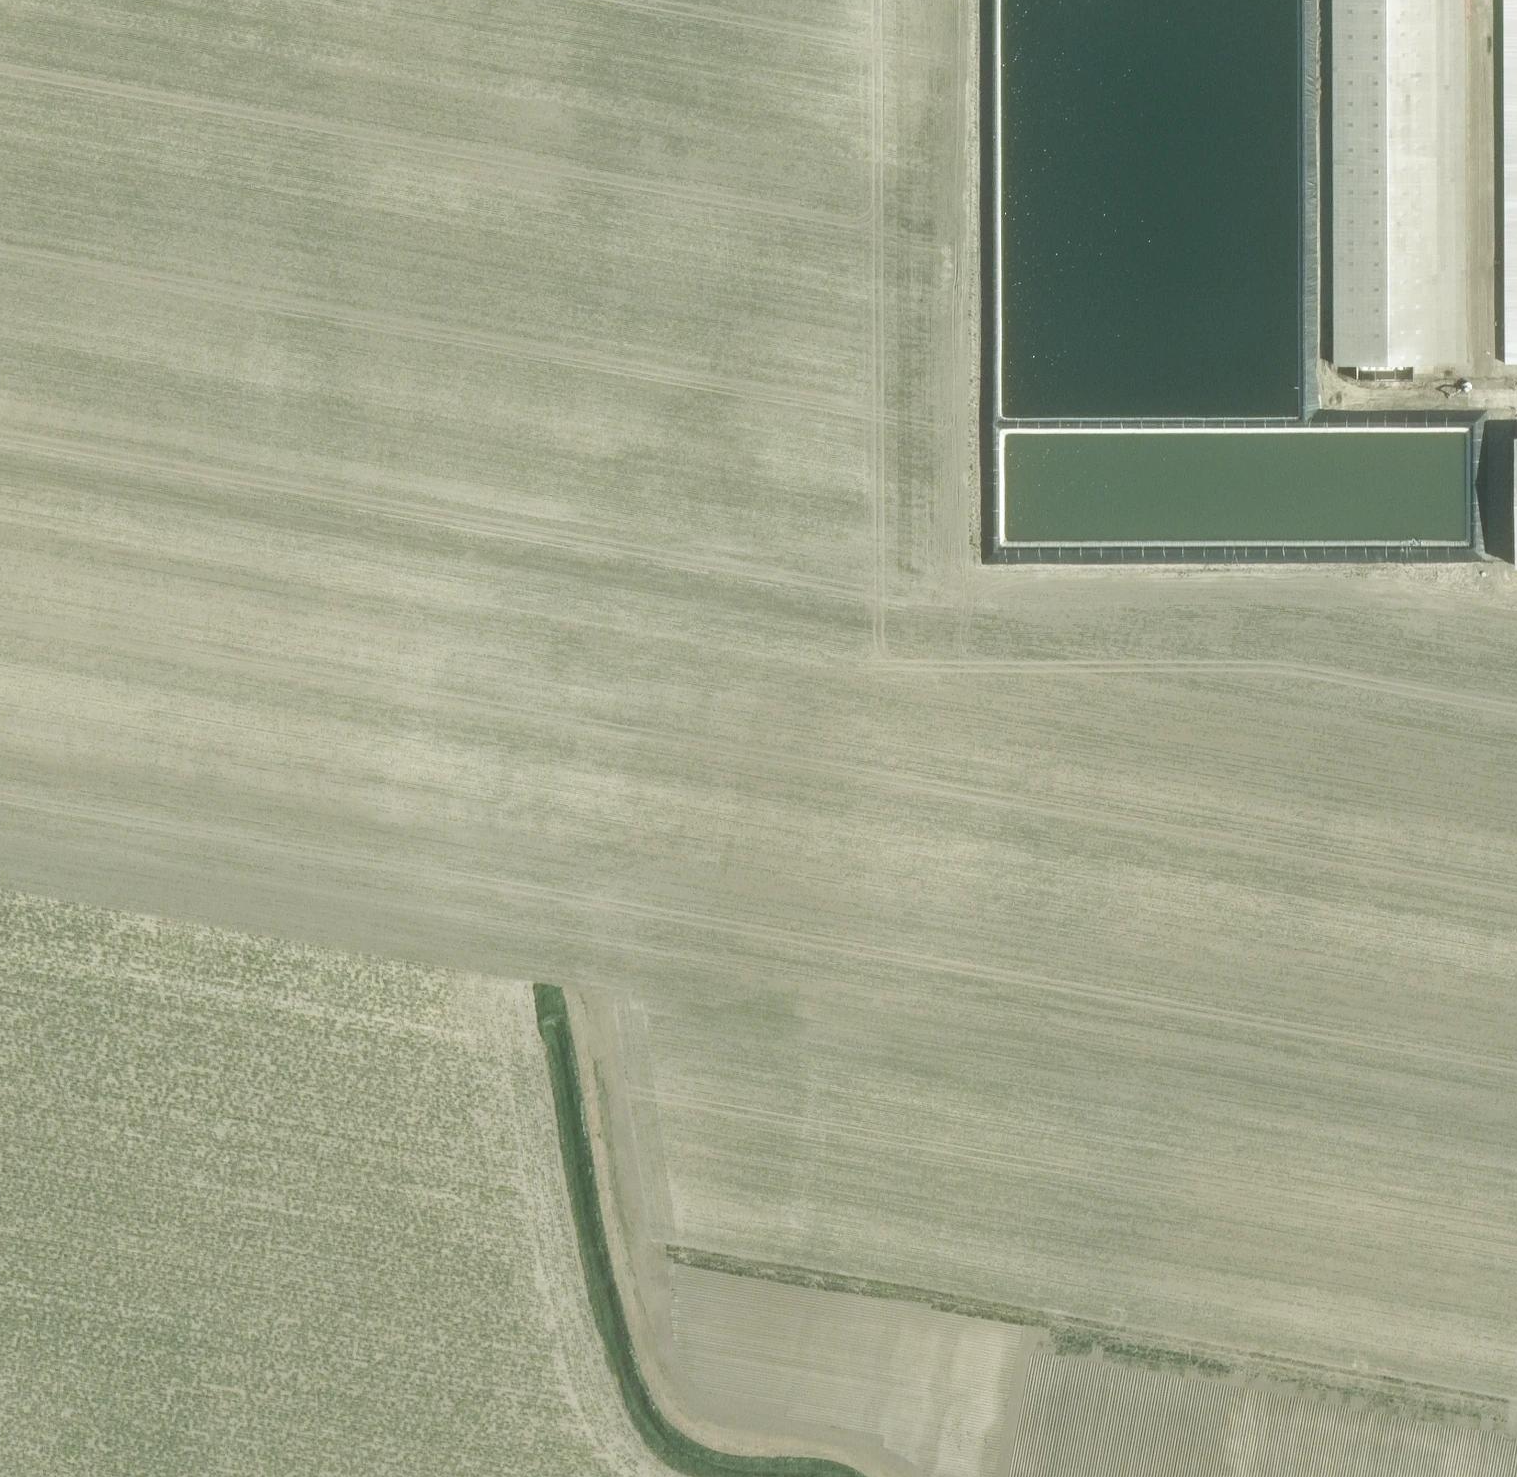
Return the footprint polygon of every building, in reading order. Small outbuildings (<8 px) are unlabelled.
[(1335,366),(1466,365),(1465,0),(1334,0),(1335,366)] [(1505,363),(1516,363),(1516,0),(1504,0),(1505,363)]
